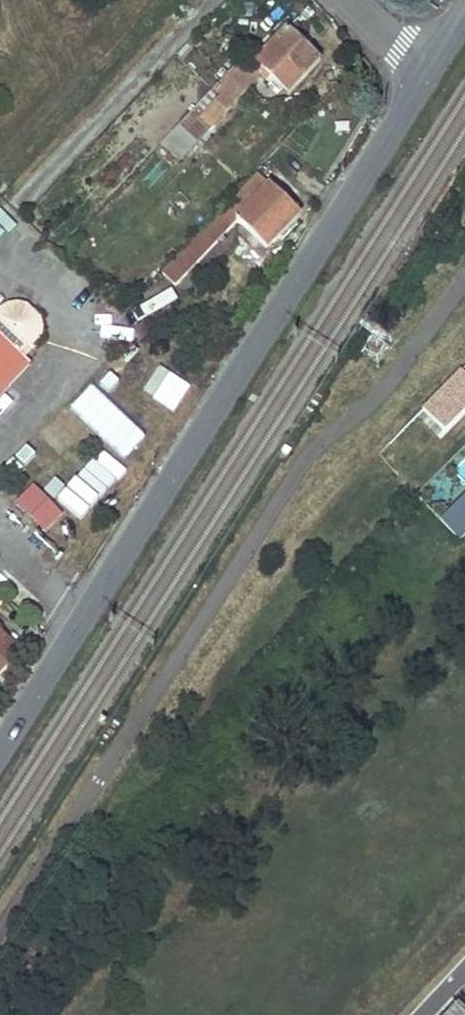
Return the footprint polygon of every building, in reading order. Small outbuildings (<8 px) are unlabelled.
[(285,28),(256,59),(271,74),(286,89),(316,57),(285,28)] [(243,56),(185,118),(202,134),(259,74),(260,73),(251,64),(243,56)] [(256,59),(251,64),(260,73),(259,74),(265,80),(271,74),(256,59)] [(185,118),(160,143),(178,159),(202,134),(185,118)] [(226,207),(200,234),(211,246),(237,220),(265,247),(298,214),(258,175),(226,207)] [(200,234),(175,260),(186,271),(211,246),(200,234)] [(175,260),(162,273),(174,284),(186,271),(175,260)] [(29,364),(24,358),(33,348),(39,341),(42,332),(42,324),(41,317),(26,304),(23,303),(17,301),(7,302),(1,305),(0,305),(0,394),(29,364)] [(464,412),(464,373),(463,371),(424,411),(445,432),(464,412)] [(43,535),(64,517),(34,483),(13,501),(43,535)] [(439,523),(451,534),(464,520),(464,499),(464,498),(439,523)] [(18,653),(0,636),(0,672),(18,653)] [(455,1006),(447,1014),(464,1014),(455,1006)]
